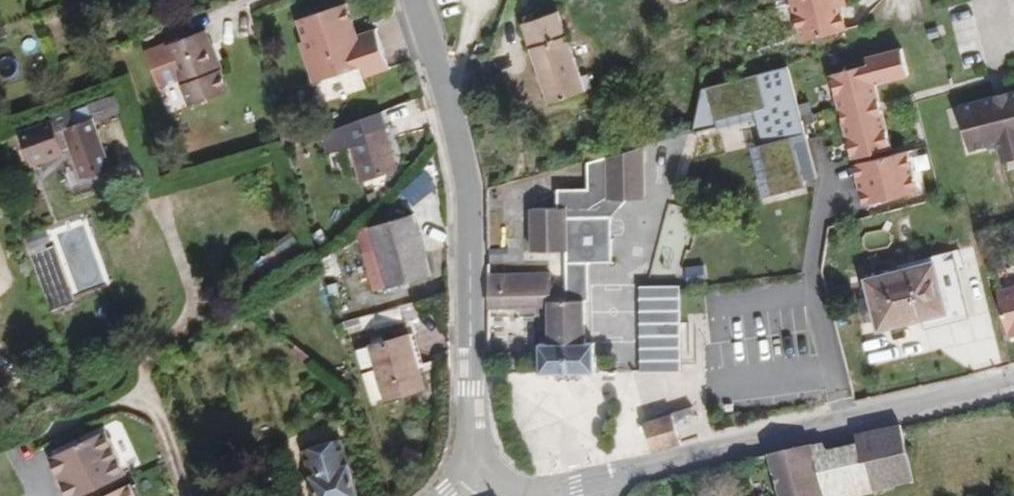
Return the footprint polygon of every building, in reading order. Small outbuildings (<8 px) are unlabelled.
[(845,8),(843,0),(799,0),(810,40),(850,31),(845,8)] [(354,6),(306,19),(311,41),(306,43),(317,83),(366,70),(369,79),(392,73),(381,35),(359,40),(356,30),(361,28),(354,6)] [(534,26),(562,115),(597,103),(594,93),(601,90),(600,86),(593,88),(569,15),(534,26)] [(208,30),(170,43),(189,105),(229,93),(208,30)] [(899,160),(890,124),(883,126),(880,114),(887,112),(883,95),(917,87),(911,61),(875,69),(876,77),(839,86),(860,170),(899,160)] [(811,192),(824,189),(797,75),(711,97),(704,129),(703,141),(702,143),(725,137),(723,131),(763,120),(780,152),(792,203),(813,198),(811,192)] [(594,93),(597,103),(604,100),(601,90),(594,93)] [(129,101),(120,105),(124,118),(134,114),(129,101)] [(85,152),(95,181),(123,172),(107,123),(124,118),(120,105),(86,116),(85,113),(66,120),(67,126),(35,136),(44,165),(77,155),(76,150),(83,148),(85,152)] [(967,120),(978,163),(1005,156),(1010,175),(1013,174),(1013,113),(1005,114),(1004,110),(967,120)] [(883,126),(890,124),(887,112),(880,114),(883,126)] [(393,113),(364,126),(370,140),(368,141),(383,179),(417,164),(402,126),(400,126),(393,113)] [(703,141),(704,129),(690,135),(691,144),(703,141)] [(338,149),(322,157),(327,171),(345,163),(338,149)] [(780,152),(775,153),(787,204),(792,203),(780,152)] [(652,205),(651,155),(601,168),(601,195),(572,196),(572,214),(546,216),(547,258),(580,257),(581,295),(563,295),(505,298),(506,316),(559,313),(560,351),(550,352),(550,382),(605,380),(605,350),(596,349),(595,307),(587,308),(587,298),(594,298),(591,270),(598,269),(619,268),(619,225),(618,206),(638,206),(652,205)] [(914,163),(863,175),(866,187),(864,187),(871,216),(925,203),(914,163)] [(619,225),(638,206),(618,206),(619,225)] [(425,222),(382,233),(388,256),(375,259),(385,299),(440,286),(425,222)] [(369,236),(375,259),(388,256),(382,233),(369,236)] [(262,268),(303,247),(298,236),(257,257),(262,268)] [(299,258),(291,266),(296,275),(306,267),(299,258)] [(969,315),(925,325),(927,335),(980,321),(967,260),(957,263),(969,315)] [(925,325),(969,315),(957,263),(868,286),(872,301),(878,325),(881,336),(925,325)] [(285,269),(276,276),(282,285),(292,278),(285,269)] [(600,307),(598,269),(591,270),(594,298),(595,307),(600,307)] [(562,282),(505,284),(505,298),(563,295),(562,282)] [(688,289),(648,290),(651,379),(655,378),(692,375),(688,289)] [(878,325),(872,301),(860,304),(866,327),(878,325)] [(401,308),(372,315),(376,330),(405,323),(401,308)] [(419,333),(384,343),(388,362),(396,397),(433,388),(419,333)] [(388,362),(384,343),(369,346),(374,365),(388,362)] [(324,365),(311,354),(307,359),(319,370),(324,365)] [(700,413),(680,418),(684,427),(702,422),(700,413)] [(684,427),(680,418),(678,418),(679,423),(654,428),(661,456),(688,449),(684,427)] [(69,461),(81,487),(79,487),(82,495),(109,495),(142,481),(122,437),(69,461)] [(309,454),(323,495),(363,495),(346,442),(309,454)] [(907,444),(865,452),(874,495),(914,495),(917,495),(907,444)] [(865,452),(824,459),(832,495),(874,495),(865,452)] [(824,459),(779,467),(786,495),(832,495),(824,459)]
